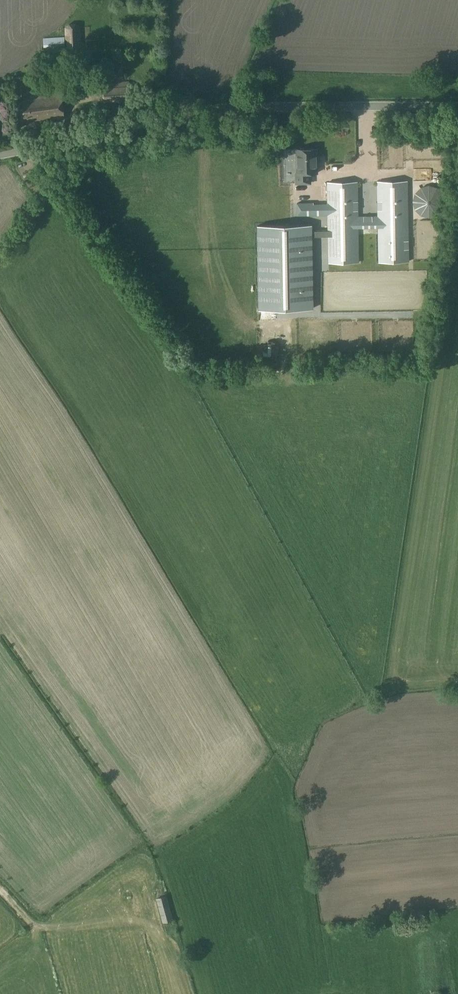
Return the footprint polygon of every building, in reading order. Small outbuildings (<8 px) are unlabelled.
[(65,28),(66,48),(70,52),(77,52),(81,48),(80,27),(75,23),(69,24),(65,28)] [(43,39),(44,50),(65,49),(65,38),(43,39)] [(56,69),(57,82),(66,81),(65,68),(56,69)] [(17,95),(27,95),(26,76),(16,77),(17,95)] [(102,106),(130,105),(129,82),(101,83),(102,106)] [(23,123),(64,118),(61,93),(20,98),(23,123)] [(311,183),(311,173),(318,173),(317,149),(297,149),(297,173),(296,173),(296,183),(311,183)] [(412,183),(419,184),(420,174),(412,173),(412,183)] [(327,182),(327,202),(297,203),(297,216),(327,216),(328,263),(359,262),(359,228),(378,228),(379,262),(409,261),(408,181),(377,182),(377,216),(359,216),(358,182),(327,182)] [(283,225),(257,226),(259,309),(297,308),(313,308),(312,241),(328,240),(327,230),(312,231),(312,225),(283,225)] [(155,899),(162,922),(173,919),(166,895),(155,899)]
